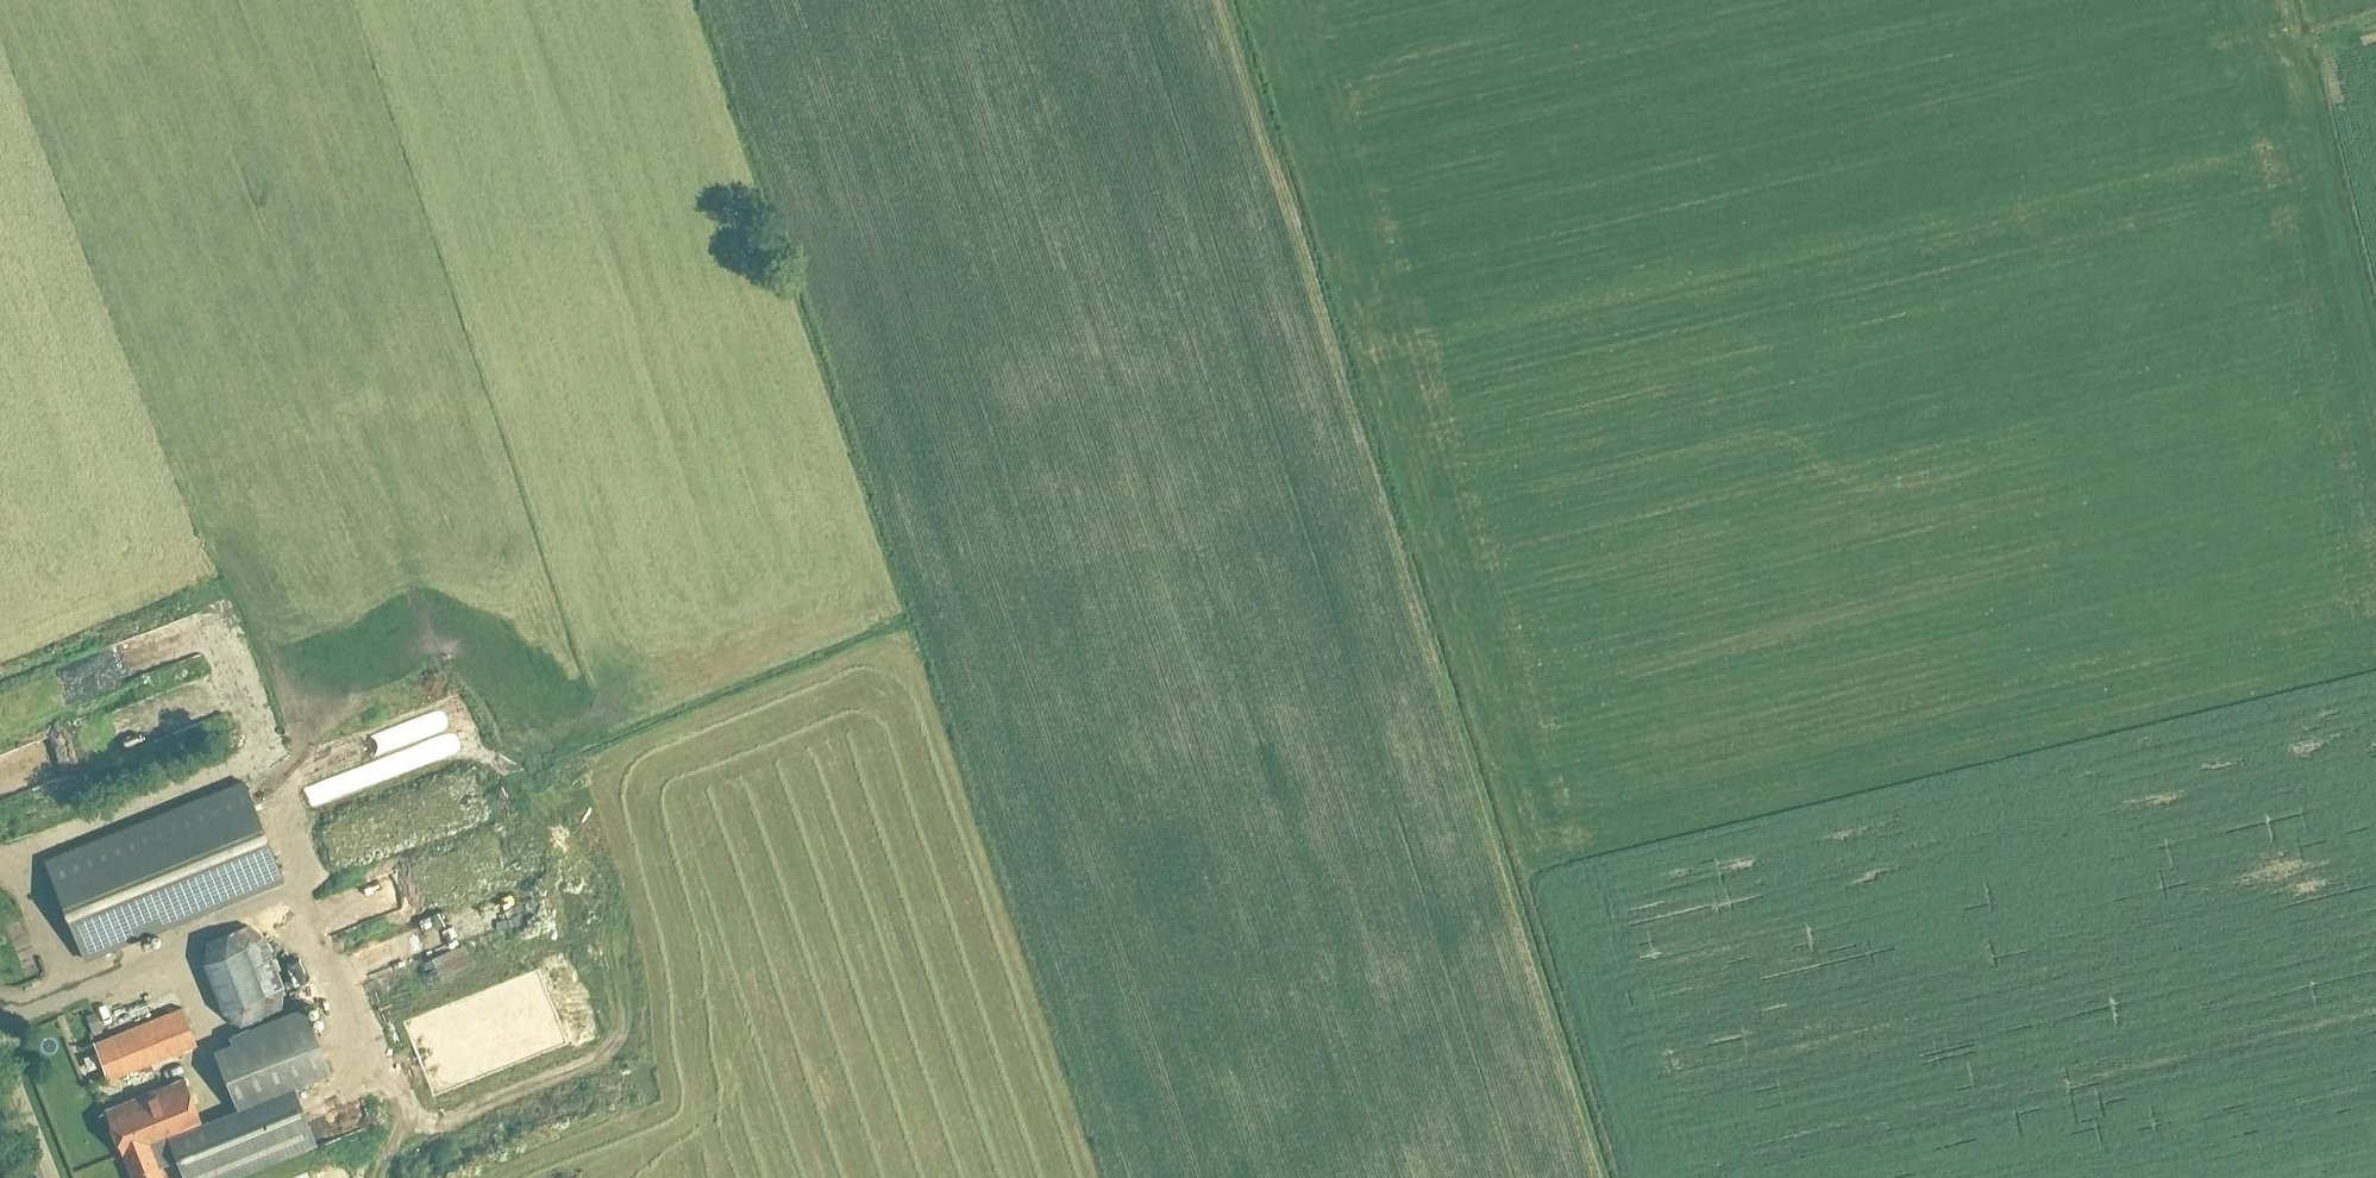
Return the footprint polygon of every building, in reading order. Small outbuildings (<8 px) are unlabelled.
[(280,873),(243,778),(45,857),(81,952),(121,935),(280,873)] [(364,817),(388,814),(386,804),(404,802),(402,779),(382,782),(384,798),(362,800),(364,817)] [(441,808),(451,798),(438,787),(429,797),(441,808)] [(248,925),(228,934),(225,932),(204,939),(200,964),(220,1011),(240,1024),(258,1017),(258,1013),(279,1003),(284,987),(263,937),(248,925)] [(410,1016),(438,1092),(574,1041),(546,965),(410,1016)] [(108,1078),(196,1044),(181,1007),(94,1041),(108,1078)] [(213,1046),(237,1110),(200,1124),(183,1078),(105,1107),(122,1152),(123,1152),(133,1177),(164,1177),(153,1151),(173,1143),(186,1177),(220,1177),(314,1143),(293,1088),(330,1075),(304,1007),(230,1035),(231,1040),(213,1046)]
